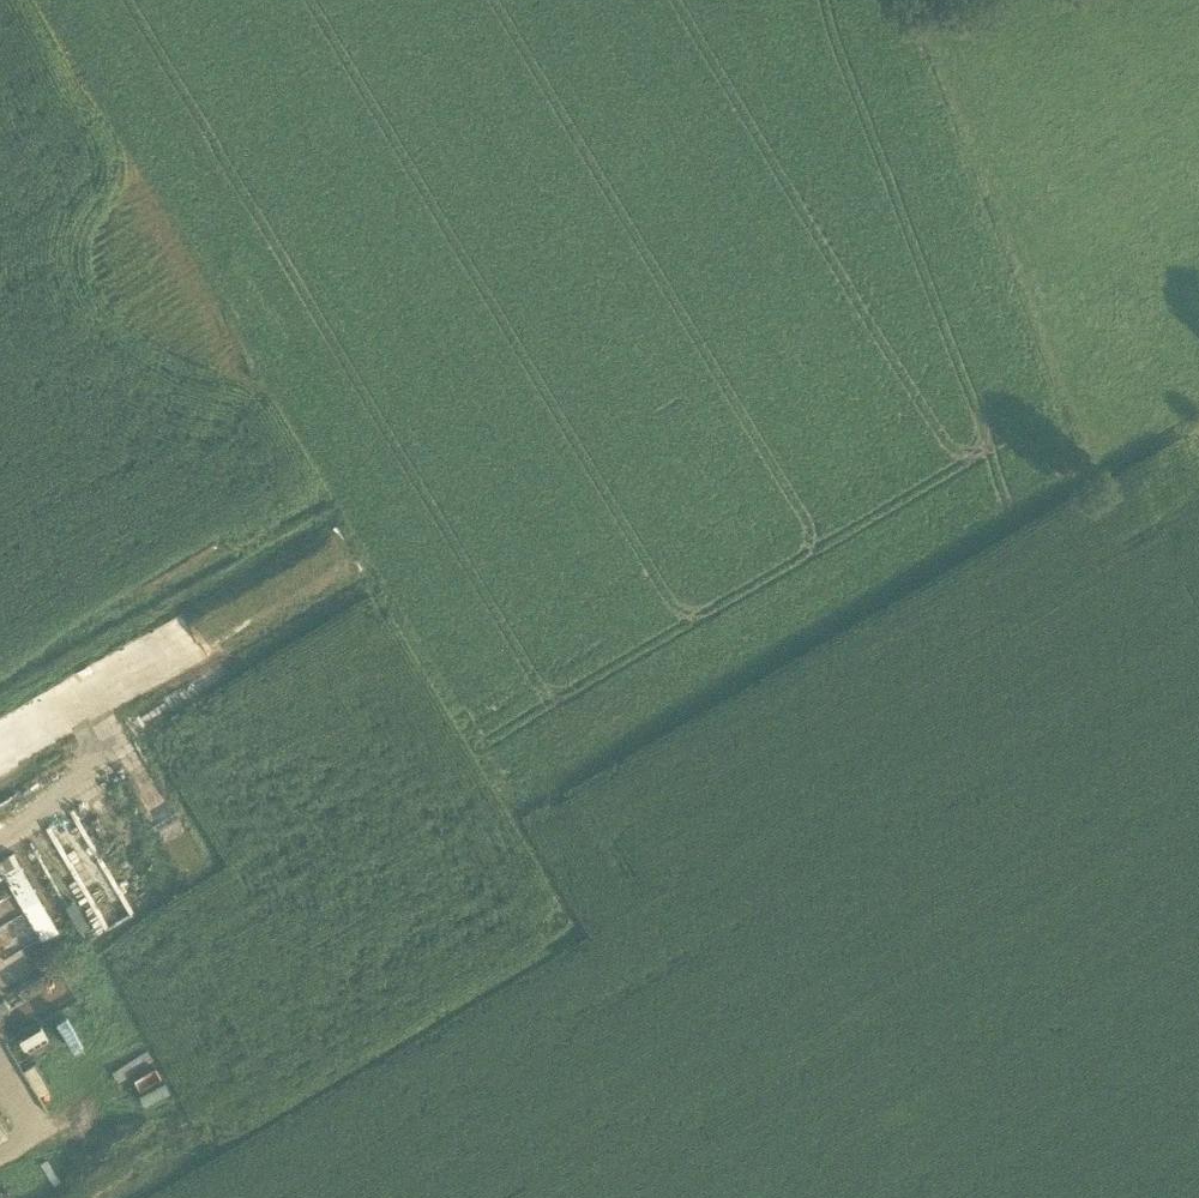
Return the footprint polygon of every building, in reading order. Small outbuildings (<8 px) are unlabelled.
[(24,851),(4,860),(40,941),(59,933),(24,851)] [(0,1000),(0,1014),(11,1007),(5,997),(0,1000)] [(8,1133),(0,1119),(0,1138),(8,1133)]
